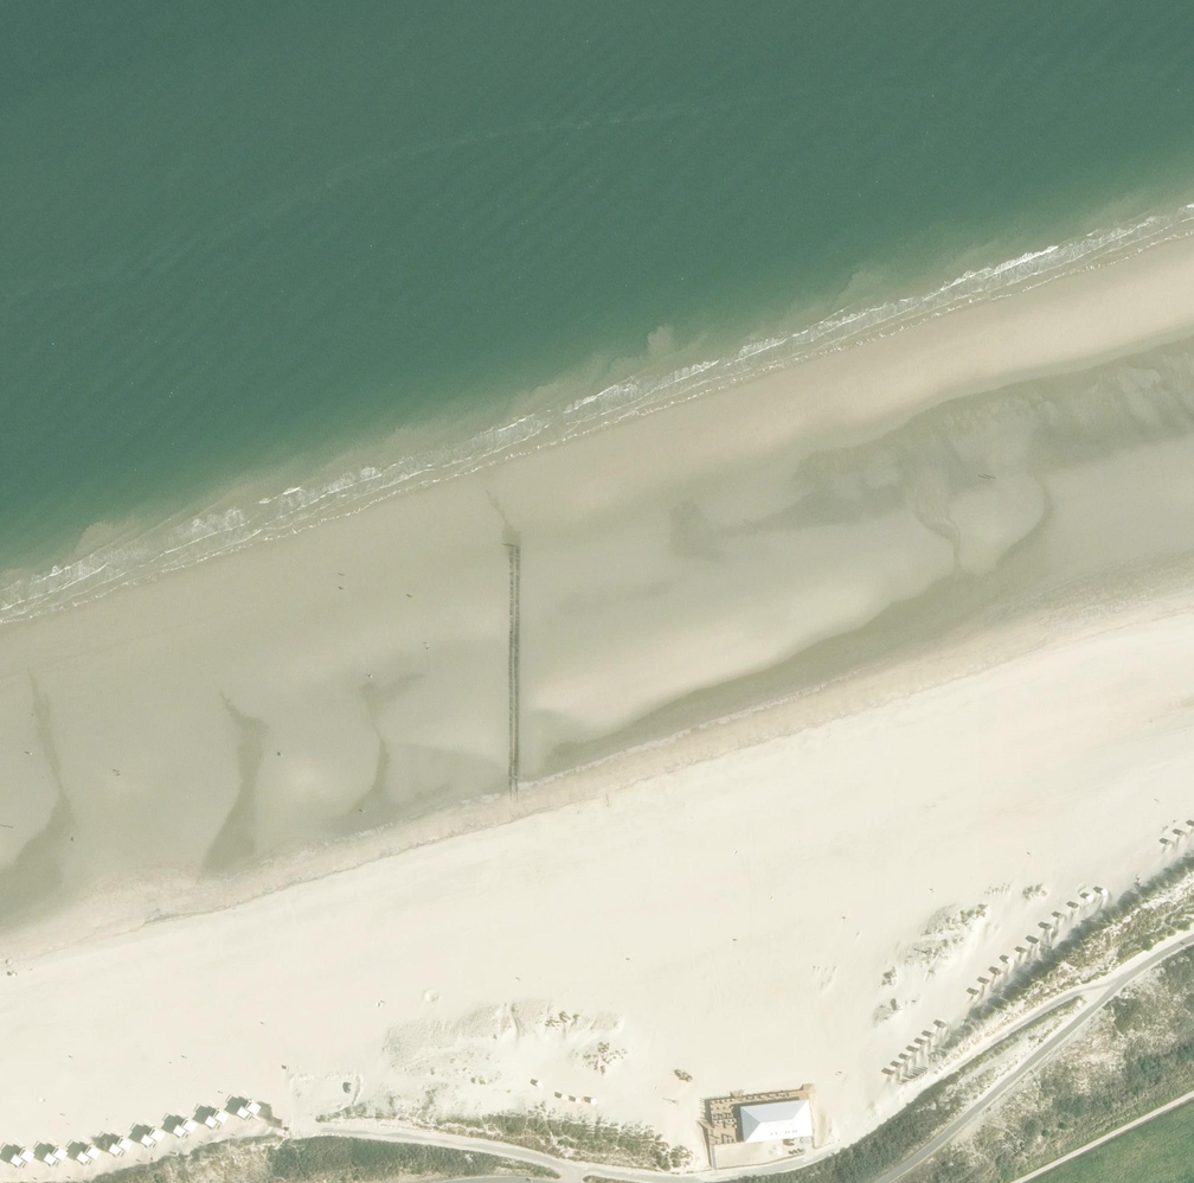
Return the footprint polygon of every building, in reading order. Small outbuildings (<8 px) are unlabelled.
[(743,1142),(811,1135),(807,1100),(740,1107),(743,1142)] [(100,1151),(88,1144),(84,1151),(79,1149),(74,1158),(86,1165),(90,1157),(94,1159),(100,1151)] [(67,1152),(56,1145),(52,1152),(47,1150),(42,1159),(54,1166),(58,1158),(62,1160),(67,1152)] [(35,1153),(23,1147),(19,1154),(14,1152),(9,1161),(21,1168),(25,1160),(30,1162),(35,1153)]
